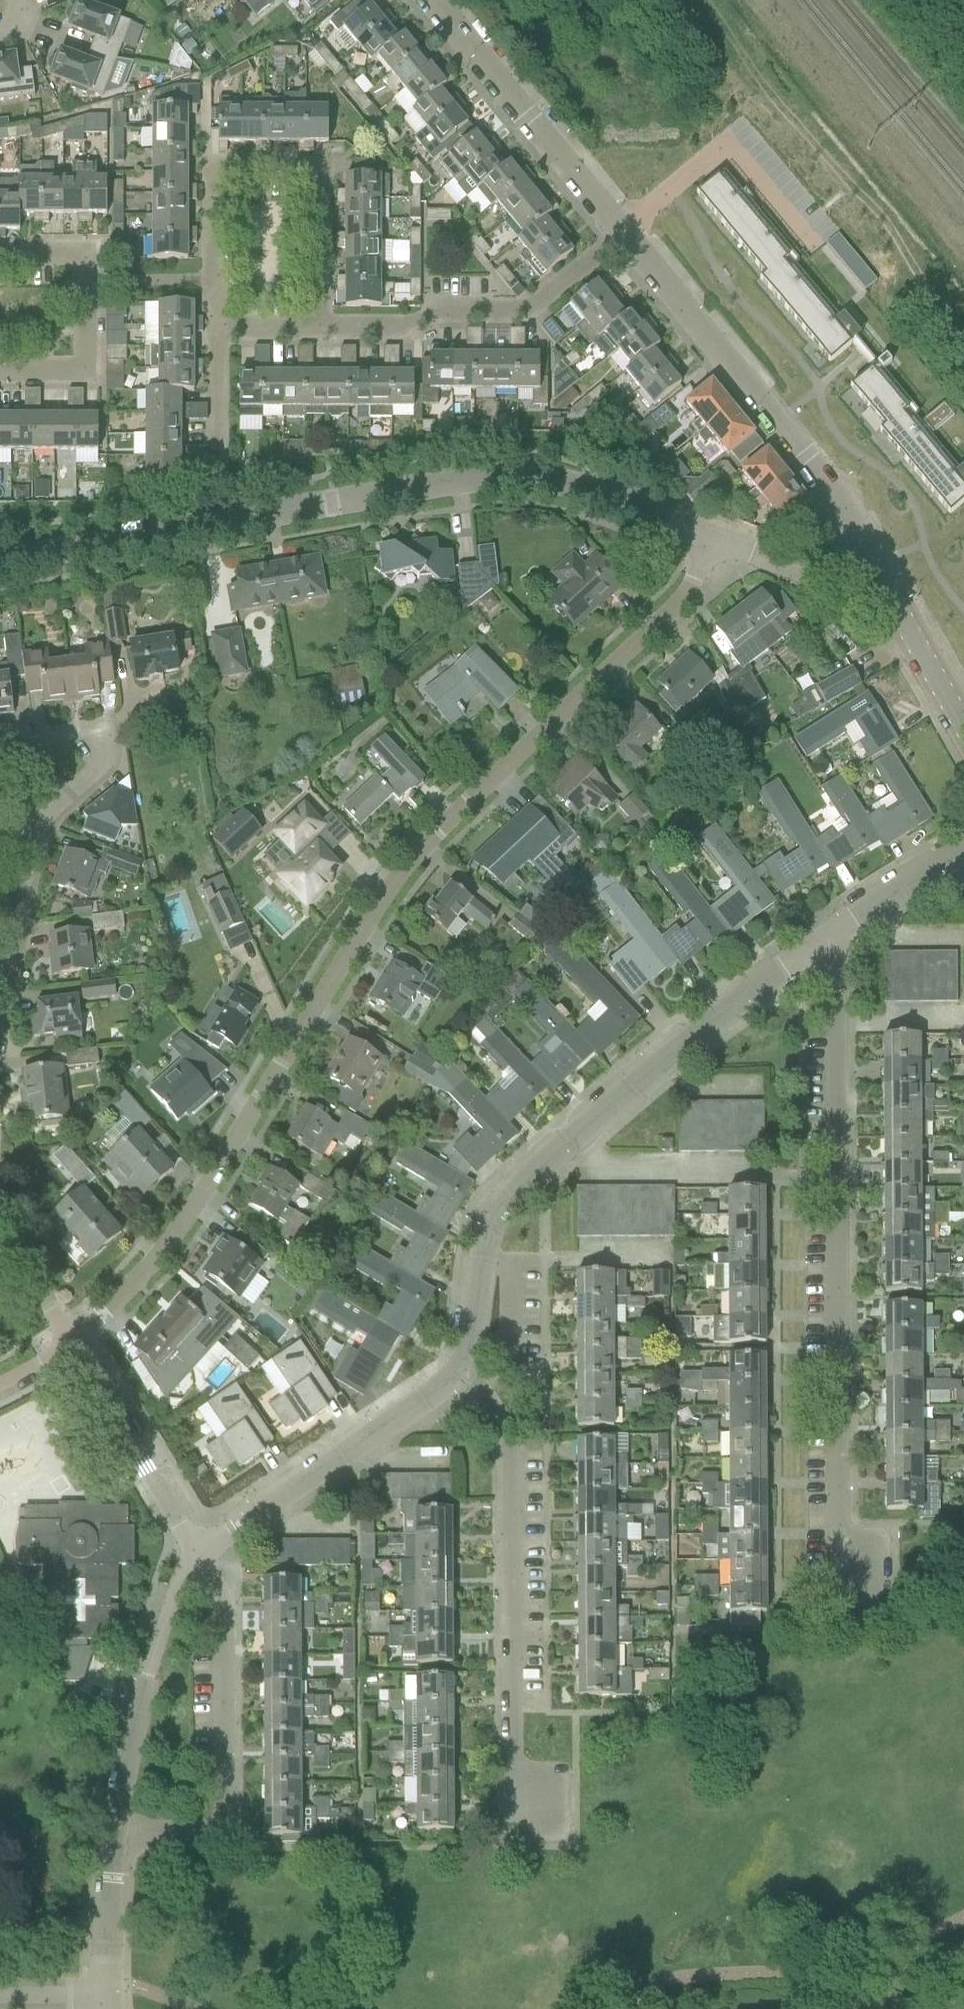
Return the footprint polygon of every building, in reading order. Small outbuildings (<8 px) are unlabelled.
[(242,2),(256,19),(273,5),(270,2),(273,0),(245,0),(242,2)] [(314,15),(328,4),(326,0),(302,0),(314,15)] [(342,13),(329,23),(337,32),(343,27),(357,45),(391,17),(386,11),(379,17),(370,5),(367,8),(361,0),(358,0),(342,13)] [(90,50),(116,60),(130,23),(114,17),(116,14),(101,8),(100,12),(79,4),(77,8),(74,8),(71,9),(68,12),(67,15),(67,18),(69,21),(72,23),(70,28),(95,37),(90,50)] [(391,17),(357,45),(371,62),(377,57),(377,56),(398,40),(397,39),(389,28),(396,23),(391,17)] [(404,34),(397,39),(398,40),(377,56),(377,57),(391,73),(425,46),(420,40),(413,46),(404,34)] [(191,40),(181,47),(188,57),(198,50),(191,40)] [(320,59),(328,53),(320,43),(312,50),(314,52),(320,59)] [(430,52),(425,46),(391,73),(405,90),(431,68),(423,57),(430,52)] [(285,59),(285,49),(273,49),(273,59),(285,59)] [(285,49),(285,59),(297,59),(297,49),(285,49)] [(116,60),(90,50),(86,63),(60,54),(59,58),(55,58),(52,59),(49,61),(48,64),(49,68),(50,71),(53,73),(51,77),(72,85),(71,89),(85,94),(87,91),(103,97),(116,60)] [(314,52),(308,57),(318,69),(324,64),(320,59),(314,52)] [(328,53),(320,59),(324,64),(328,69),(336,62),(328,53)] [(34,97),(31,69),(16,71),(14,57),(0,59),(0,101),(34,97)] [(187,57),(182,69),(191,72),(194,65),(187,57)] [(247,62),(236,67),(241,76),(252,71),(247,62)] [(343,72),(336,62),(328,69),(335,78),(343,72)] [(241,76),(236,67),(225,73),(230,82),(241,76)] [(431,68),(405,90),(393,100),(407,116),(412,112),(439,90),(453,80),(447,73),(440,79),(431,68)] [(173,71),(170,83),(190,76),(190,74),(173,71)] [(363,96),(356,86),(350,79),(342,86),(348,93),(355,102),(363,96)] [(196,115),(196,107),(175,107),(175,87),(151,95),(151,108),(153,108),(153,129),(187,129),(187,115),(196,115)] [(439,90),(412,112),(426,129),(460,101),(455,95),(448,101),(439,90)] [(297,95),(284,95),(284,143),(298,143),(298,152),(306,152),(306,108),(306,91),(301,91),(297,95)] [(263,96),(262,152),(270,152),(270,143),(284,143),(284,95),(284,100),(271,100),(267,96),(263,96)] [(253,108),(241,108),(241,143),(255,143),(255,152),(262,152),(263,96),(262,96),(262,100),(253,100),(253,108)] [(377,113),(363,96),(355,102),(369,119),(377,113)] [(218,120),(218,152),(227,152),(227,143),(241,143),(241,108),(229,108),(229,99),(218,99),(218,108),(218,120)] [(113,103),(113,116),(122,115),(123,100),(113,103)] [(465,107),(460,101),(426,129),(436,141),(427,149),(426,152),(433,160),(451,146),(447,141),(467,124),(458,113),(465,107)] [(210,108),(210,120),(218,120),(218,108),(210,108)] [(306,108),(306,152),(313,152),(313,143),(328,143),(328,108),(306,108)] [(391,130),(377,113),(369,119),(383,136),(391,130)] [(84,128),(83,128),(83,134),(84,134),(106,134),(106,116),(88,116),(84,117),(84,128)] [(84,117),(60,124),(62,131),(62,134),(83,128),(84,128),(84,117)] [(40,123),(16,128),(18,139),(31,137),(32,141),(40,141),(40,130),(40,123)] [(62,131),(60,124),(40,130),(40,141),(62,134),(62,131)] [(18,139),(16,128),(5,130),(7,141),(18,139)] [(153,129),(153,151),(196,151),(196,143),(187,143),(187,129),(153,129)] [(399,139),(391,130),(383,136),(391,146),(399,139)] [(475,134),(448,156),(439,163),(453,180),(496,145),(491,139),(484,145),(475,134)] [(123,138),(113,138),(113,151),(123,151),(123,138)] [(496,145),(453,180),(458,186),(457,187),(466,198),(476,190),(476,191),(483,185),(482,185),(503,168),(494,157),(501,151),(496,145)] [(113,151),(113,163),(123,163),(123,151),(113,151)] [(196,151),(153,151),(153,172),(187,172),(187,158),(196,158),(196,151)] [(415,175),(423,168),(415,159),(407,166),(415,175)] [(509,162),(503,168),(482,185),(483,185),(476,191),(490,207),(496,202),(530,174),(525,168),(518,174),(509,162)] [(62,179),(62,214),(76,214),(77,224),(84,224),(84,163),(70,163),(69,179),(62,179)] [(106,179),(96,179),(96,163),(84,163),(84,224),(92,224),(92,214),(107,214),(106,179)] [(41,224),(41,164),(38,164),(34,168),(18,168),(18,181),(18,196),(19,196),(19,205),(20,205),(20,214),(33,214),(33,224),(41,224)] [(41,164),(41,224),(49,224),(48,214),(62,214),(62,179),(53,179),(53,164),(41,164)] [(423,168),(415,175),(423,185),(431,178),(423,168)] [(187,172),(153,172),(153,194),(196,194),(196,186),(187,186),(187,172)] [(530,174),(496,202),(510,218),(537,197),(528,186),(535,180),(530,174)] [(336,199),(380,199),(388,199),(388,176),(345,176),(345,191),(336,191),(336,199)] [(718,177),(697,194),(765,275),(760,279),(830,362),(851,345),(783,264),(787,260),(718,177)] [(18,181),(0,181),(0,240),(5,240),(5,230),(20,230),(20,214),(20,205),(19,205),(19,196),(18,196),(18,181)] [(113,182),(113,194),(123,194),(123,182),(113,182)] [(420,186),(412,186),(409,186),(409,199),(420,199),(420,186)] [(113,194),(113,206),(123,206),(123,194),(113,194)] [(196,194),(153,194),(153,215),(187,216),(187,202),(196,202),(196,194)] [(537,197),(510,218),(524,235),(544,219),(545,219),(558,208),(553,201),(546,207),(537,197)] [(380,199),(336,199),(336,206),(345,206),(345,220),(380,220),(380,199)] [(409,199),(409,211),(409,220),(420,220),(420,211),(420,199),(409,199)] [(438,221),(438,211),(426,211),(426,221),(438,221)] [(438,211),(438,221),(450,221),(450,211),(438,211)] [(187,216),(153,215),(153,237),(196,237),(196,230),(187,230),(187,216)] [(524,235),(517,240),(526,251),(519,257),(524,263),(525,262),(532,257),(565,230),(561,224),(553,229),(545,219),(544,219),(524,235)] [(380,220),(345,220),(345,234),(336,234),(336,242),(380,242),(380,220)] [(113,236),(113,237),(123,237),(123,225),(113,225),(113,236)] [(409,242),(420,242),(420,230),(409,230),(409,242)] [(565,230),(532,257),(525,262),(540,280),(573,253),(563,241),(570,236),(565,230)] [(475,248),(483,241),(475,232),(467,238),(475,248)] [(838,235),(826,245),(865,291),(877,281),(838,235)] [(113,237),(113,249),(123,249),(123,237),(113,237)] [(196,237),(153,237),(146,237),(146,259),(152,259),(152,260),(187,260),(187,245),(196,245),(196,237)] [(483,241),(475,248),(482,257),(490,251),(483,241)] [(380,263),(380,242),(336,242),(336,250),(345,249),(345,263),(380,263)] [(409,242),(409,254),(409,264),(420,264),(420,242),(409,242)] [(380,263),(345,263),(345,277),(336,277),(336,285),(380,285),(380,263)] [(420,285),(420,264),(409,264),(409,285),(420,285)] [(502,282),(510,275),(502,266),(494,272),(502,282)] [(518,284),(510,275),(502,282),(510,291),(518,284)] [(584,321),(618,293),(613,288),(606,293),(596,282),(570,304),(584,321)] [(393,285),(380,285),(336,285),(336,293),(345,293),(345,308),(380,308),(380,296),(393,295),(393,285)] [(420,285),(409,285),(409,297),(420,297),(420,285)] [(623,299),(618,293),(584,321),(598,339),(625,316),(624,316),(615,305),(623,299)] [(106,304),(106,334),(115,334),(115,319),(123,318),(126,318),(126,304),(106,304)] [(159,304),(159,324),(159,326),(202,326),(202,318),(193,318),(193,304),(159,304)] [(630,311),(624,316),(625,316),(598,339),(606,348),(601,352),(607,359),(618,350),(652,322),(647,316),(640,322),(630,311)] [(106,334),(106,347),(126,347),(126,333),(123,333),(123,318),(115,319),(115,334),(106,334)] [(550,320),(540,328),(555,345),(565,337),(550,320)] [(618,350),(631,367),(652,350),(653,351),(659,345),(649,334),(657,328),(652,322),(618,350)] [(159,326),(159,348),(193,348),(193,334),(202,334),(202,326),(159,326)] [(466,330),(466,338),(481,338),(481,330),(466,330)] [(509,338),(524,338),(524,330),(509,330),(509,338)] [(466,356),(452,356),(452,390),(473,390),(474,347),(480,347),(480,348),(481,348),(481,338),(466,338),(466,356)] [(495,356),(495,390),(517,390),(517,347),(523,347),(523,348),(524,348),(524,338),(509,338),(509,356),(495,356)] [(429,346),(429,387),(421,387),(421,390),(452,390),(452,356),(438,355),(438,346),(429,346)] [(106,347),(106,377),(114,377),(114,362),(123,362),(126,362),(126,347),(106,347)] [(474,347),(473,390),(495,390),(495,356),(481,356),(481,348),(480,348),(480,347),(474,347)] [(517,347),(517,390),(532,390),(532,406),(547,406),(547,379),(539,379),(539,356),(524,356),(524,348),(523,348),(523,347),(517,347)] [(193,348),(159,348),(150,348),(150,369),(159,369),(202,369),(202,362),(193,362),(193,348)] [(254,356),(269,356),(269,348),(254,348),(254,356)] [(297,356),(312,356),(312,348),(297,348),(297,356)] [(340,348),(340,356),(355,356),(355,348),(340,348)] [(383,356),(399,356),(399,348),(383,348),(383,356)] [(652,350),(631,367),(625,372),(639,389),(673,361),(668,355),(661,361),(653,351),(652,350)] [(564,359),(570,368),(580,360),(573,352),(564,359)] [(239,373),(239,408),(239,418),(262,418),(262,365),(268,365),(269,365),(269,356),(254,356),(254,365),(255,365),(255,374),(239,373)] [(283,373),(283,408),(283,418),(305,418),(305,416),(305,408),(305,365),(311,365),(311,366),(312,366),(312,356),(297,356),(297,365),(298,365),(298,369),(298,373),(283,373)] [(341,374),(326,374),(326,416),(328,416),(331,418),(339,418),(341,416),(347,416),(348,408),(348,365),(354,365),(354,366),(355,366),(355,356),(340,356),(340,366),(341,366),(341,374)] [(369,374),(369,408),(369,418),(390,418),(391,408),(391,365),(397,365),(397,366),(399,366),(399,356),(383,356),(383,366),(385,366),(385,374),(369,374)] [(885,357),(877,365),(878,366),(882,371),(891,364),(885,357)] [(570,368),(564,359),(554,367),(561,375),(570,368)] [(678,367),(673,361),(639,389),(654,406),(680,384),(671,373),(678,367)] [(114,377),(106,377),(106,391),(123,391),(123,371),(123,362),(114,362),(114,377)] [(268,373),(268,365),(262,365),(262,418),(283,418),(283,408),(283,373),(268,373)] [(305,365),(305,408),(305,416),(326,416),(326,374),(311,374),(311,366),(311,365),(305,365)] [(348,365),(348,408),(369,408),(369,374),(354,374),(354,366),(354,365),(348,365)] [(397,374),(397,366),(397,365),(391,365),(391,408),(413,408),(413,422),(421,422),(421,390),(421,387),(413,387),(413,374),(397,374)] [(159,369),(159,390),(159,391),(180,391),(180,392),(193,392),(193,377),(202,377),(202,369),(159,369)] [(850,387),(884,427),(880,431),(950,514),(963,502),(963,489),(903,416),(907,412),(871,369),(850,387)] [(698,436),(733,408),(712,382),(686,403),(699,419),(690,426),(698,436)] [(601,385),(591,393),(598,401),(607,393),(601,385)] [(25,390),(25,399),(40,399),(40,390),(25,390)] [(68,390),(68,399),(83,399),(83,390),(68,390)] [(159,391),(159,390),(146,391),(146,413),(189,413),(189,419),(188,419),(188,421),(198,421),(198,405),(188,405),(188,407),(180,407),(180,392),(180,391),(159,391)] [(591,393),(582,400),(587,407),(588,409),(598,401),(591,393)] [(11,416),(11,451),(32,451),(32,408),(38,408),(40,408),(40,399),(25,399),(24,408),(26,408),(26,416),(11,416)] [(69,416),(54,416),(54,451),(75,451),(75,408),(81,408),(83,408),(83,399),(68,399),(67,408),(69,408),(69,416)] [(944,404),(922,422),(932,434),(954,416),(944,404)] [(206,405),(198,405),(198,421),(206,421),(206,405)] [(665,405),(640,425),(650,438),(675,417),(665,405)] [(32,408),(32,451),(54,451),(54,416),(38,416),(38,408),(32,408)] [(81,416),(81,408),(75,408),(75,451),(98,451),(98,416),(81,416)] [(733,408),(698,436),(705,444),(709,440),(711,443),(715,439),(728,455),(730,453),(739,464),(763,444),(733,408)] [(189,413),(146,413),(146,435),(180,435),(180,419),(188,419),(189,419),(189,413)] [(11,451),(11,416),(0,416),(0,451),(11,451)] [(632,432),(640,425),(632,416),(624,422),(632,432)] [(515,420),(505,420),(505,429),(515,429),(515,420)] [(551,420),(551,432),(563,432),(563,420),(551,420)] [(421,422),(421,432),(434,432),(434,422),(421,422)] [(474,422),(474,432),(488,432),(488,422),(474,422)] [(180,450),(180,435),(146,435),(146,456),(189,456),(189,463),(188,463),(188,464),(198,464),(198,449),(188,449),(188,450),(180,450)] [(206,449),(198,449),(198,464),(206,464),(206,449)] [(749,509),(762,498),(789,477),(767,450),(741,472),(756,490),(742,501),(749,509)] [(189,456),(146,456),(146,479),(180,479),(180,463),(188,463),(189,463),(189,456)] [(661,467),(661,468),(676,485),(684,479),(689,474),(674,457),(661,467)] [(684,479),(676,485),(681,491),(693,505),(717,484),(712,477),(711,476),(708,473),(707,472),(699,479),(684,479)] [(789,477),(762,498),(768,505),(783,523),(769,534),(783,539),(805,522),(797,512),(809,502),(792,480),(789,477)] [(34,481),(34,499),(49,499),(49,488),(49,481),(34,481)] [(14,487),(14,501),(28,501),(28,488),(14,487)] [(71,490),(58,491),(58,500),(71,500),(71,490)] [(747,509),(734,520),(747,525),(751,514),(747,509)] [(381,561),(374,569),(390,582),(396,574),(396,575),(410,573),(411,574),(418,580),(420,578),(431,577),(439,584),(454,582),(453,567),(451,550),(437,552),(436,541),(422,542),(413,536),(407,544),(401,551),(394,545),(379,547),(381,561)] [(493,546),(477,548),(479,564),(477,565),(478,572),(494,589),(498,586),(493,546)] [(563,588),(550,601),(574,627),(587,614),(585,612),(594,603),(597,606),(598,608),(613,594),(623,585),(597,557),(586,566),(584,569),(572,556),(559,569),(570,581),(563,588)] [(324,596),(323,590),(318,559),(277,566),(282,603),(324,596)] [(463,613),(494,589),(478,572),(477,565),(457,567),(463,613)] [(282,603),(277,566),(237,573),(239,587),(228,589),(232,612),(282,603)] [(490,593),(479,602),(488,614),(500,605),(490,593)] [(761,594),(738,612),(767,650),(790,632),(783,623),(796,613),(781,594),(768,604),(761,594)] [(30,600),(18,602),(20,614),(31,612),(30,600)] [(112,613),(104,614),(109,643),(125,641),(120,611),(112,613)] [(738,612),(715,630),(732,651),(729,654),(739,668),(741,671),(748,666),(768,651),(767,650),(738,612)] [(219,675),(245,671),(238,631),(212,636),(219,675)] [(0,676),(0,715),(13,713),(9,679),(25,677),(22,654),(19,635),(4,637),(6,659),(7,659),(7,664),(0,665),(0,675),(0,676)] [(172,639),(172,638),(130,644),(136,682),(164,678),(163,674),(178,671),(175,654),(190,652),(188,636),(172,639)] [(114,683),(109,643),(83,647),(85,660),(67,662),(71,700),(99,696),(98,685),(114,683)] [(22,654),(25,677),(26,693),(42,692),(44,703),(71,700),(67,662),(49,664),(47,651),(22,654)] [(498,708),(514,693),(474,652),(458,668),(459,669),(432,690),(442,703),(437,707),(450,723),(461,714),(463,716),(465,714),(458,706),(480,690),(498,708)] [(688,655),(659,682),(668,692),(661,699),(675,713),(670,718),(677,725),(689,714),(682,707),(710,680),(711,679),(710,678),(688,655)] [(328,671),(335,706),(364,701),(357,665),(328,671)] [(739,668),(727,678),(729,683),(731,682),(744,711),(764,700),(749,673),(752,671),(748,666),(741,671),(739,668)] [(850,668),(814,688),(823,706),(852,690),(860,685),(851,668),(850,668)] [(729,683),(718,687),(728,710),(738,706),(742,713),(744,711),(731,682),(729,683)] [(884,720),(867,693),(793,739),(806,759),(845,734),(853,748),(860,744),(869,759),(892,745),(878,723),(884,720)] [(804,697),(797,703),(806,715),(814,710),(804,697)] [(623,722),(604,740),(625,762),(626,760),(636,771),(649,759),(639,748),(659,730),(635,705),(620,719),(623,722)] [(678,729),(670,737),(686,753),(694,745),(678,729)] [(375,778),(343,809),(360,826),(392,795),(398,801),(410,790),(411,791),(413,789),(416,791),(422,784),(420,782),(423,779),(383,737),(370,749),(391,771),(379,782),(375,778)] [(879,803),(882,808),(867,818),(882,842),(902,829),(905,835),(932,818),(892,754),(873,766),(891,795),(879,803)] [(562,781),(552,791),(565,805),(564,806),(567,808),(568,807),(574,814),(577,817),(587,806),(596,812),(598,811),(601,813),(615,799),(611,795),(603,787),(604,787),(577,758),(566,769),(571,773),(564,780),(564,779),(562,781)] [(830,832),(815,841),(830,865),(850,852),(854,858),(880,841),(880,843),(882,842),(867,818),(841,777),(820,789),(839,818),(843,816),(850,828),(834,838),(830,832)] [(830,865),(815,841),(777,780),(757,792),(788,841),(792,838),(799,850),(783,860),(779,855),(762,865),(777,889),(799,875),(802,881),(828,864),(829,866),(830,865)] [(82,814),(87,821),(83,832),(114,844),(120,829),(137,827),(132,793),(118,795),(113,789),(82,814)] [(633,794),(618,807),(629,819),(623,824),(628,830),(634,825),(639,820),(640,819),(647,813),(648,812),(633,794)] [(504,835),(489,850),(509,871),(510,871),(523,884),(536,871),(564,901),(579,883),(555,858),(577,837),(546,804),(524,825),(520,821),(504,835)] [(290,864),(277,876),(281,880),(279,882),(288,892),(290,890),(306,907),(333,882),(330,878),(340,869),(312,839),(324,827),(304,805),(274,833),(300,861),(293,867),(290,864)] [(211,839),(231,860),(262,831),(242,810),(211,839)] [(634,825),(629,829),(634,835),(640,835),(646,829),(639,820),(634,825)] [(749,922),(774,902),(714,825),(698,838),(733,883),(736,881),(744,892),(729,903),(725,898),(710,909),(727,931),(745,917),(749,922)] [(67,851),(54,886),(84,897),(91,880),(94,882),(98,873),(105,876),(109,867),(105,865),(110,852),(104,849),(101,855),(95,852),(92,860),(67,851)] [(110,852),(105,865),(109,867),(135,877),(140,863),(110,852)] [(727,931),(710,909),(667,854),(660,860),(652,866),(649,868),(684,912),(687,909),(696,920),(680,932),(676,927),(662,938),(678,960),(697,946),(701,951),(727,931)] [(601,861),(587,877),(591,882),(607,870),(601,861)] [(662,938),(618,882),(608,869),(607,870),(591,882),(590,883),(635,941),(622,951),(625,956),(611,968),(628,990),(648,974),(652,979),(676,961),(677,961),(678,960),(662,938)] [(433,899),(422,913),(446,933),(457,919),(462,913),(463,911),(472,900),(450,883),(436,902),(433,899)] [(212,890),(203,894),(205,897),(208,904),(212,914),(220,911),(229,931),(244,924),(230,892),(228,887),(213,893),(212,890)] [(81,905),(72,906),(74,919),(83,917),(81,905)] [(480,906),(471,917),(485,928),(494,918),(480,906)] [(525,906),(518,914),(537,929),(544,920),(525,906)] [(122,913),(91,917),(93,932),(124,928),(122,913)] [(529,943),(539,931),(537,929),(518,914),(509,927),(529,943)] [(544,929),(533,940),(544,951),(556,940),(544,929)] [(87,931),(51,935),(54,956),(51,957),(53,975),(92,970),(87,931)] [(561,935),(542,953),(554,966),(557,964),(595,1004),(599,1001),(608,1011),(594,1025),(589,1020),(576,1032),(595,1052),(612,1036),(616,1041),(639,1019),(561,935)] [(944,952),(932,953),(932,978),(944,978),(944,952)] [(956,952),(944,952),(944,978),(957,978),(956,952)] [(895,978),(895,953),(883,953),(883,978),(895,978)] [(908,978),(907,953),(895,953),(895,978),(908,978)] [(920,953),(907,953),(908,978),(920,978),(920,953)] [(932,978),(932,953),(920,953),(920,978),(932,978)] [(394,963),(373,998),(376,999),(402,1015),(416,993),(434,1004),(449,979),(426,964),(417,978),(394,963)] [(895,1003),(895,978),(883,978),(883,1003),(895,1003)] [(908,1003),(908,978),(895,978),(895,1003),(908,1003)] [(920,978),(908,978),(908,1003),(920,1003),(920,978)] [(932,1003),(932,978),(920,978),(920,1003),(932,1003)] [(944,978),(932,978),(932,1003),(945,1003),(944,978)] [(957,1003),(957,978),(944,978),(945,1003),(957,1003)] [(527,981),(524,983),(520,979),(506,993),(510,997),(549,1038),(553,1035),(563,1045),(548,1059),(543,1053),(530,1065),(549,1086),(566,1070),(571,1074),(595,1052),(576,1032),(527,981)] [(83,1000),(115,996),(113,980),(81,984),(83,1000)] [(207,1041),(206,1043),(218,1050),(224,1040),(235,1046),(244,1032),(241,1030),(257,1004),(236,991),(206,1040),(207,1041)] [(77,998),(37,1003),(39,1017),(29,1018),(31,1039),(55,1036),(56,1042),(82,1038),(77,998)] [(467,1037),(467,1041),(469,1044),(471,1047),(478,1050),(481,1047),(504,1071),(507,1068),(517,1079),(503,1093),(498,1088),(485,1100),(504,1120),(521,1103),(526,1108),(548,1087),(549,1086),(530,1065),(497,1031),(486,1019),(485,1020),(476,1028),(467,1037)] [(883,1062),(919,1061),(919,1035),(883,1035),(883,1062)] [(348,1038),(325,1076),(344,1088),(337,1101),(355,1112),(363,1099),(358,1097),(381,1059),(348,1038)] [(419,1046),(412,1058),(432,1069),(439,1058),(419,1046)] [(99,1049),(66,1052),(68,1067),(100,1064),(99,1049)] [(184,1063),(151,1091),(177,1121),(195,1105),(198,1108),(213,1095),(207,1088),(225,1072),(226,1073),(227,1072),(199,1050),(184,1063)] [(932,1061),(947,1061),(947,1051),(932,1051),(932,1061)] [(404,1070),(428,1084),(436,1072),(412,1058),(404,1070)] [(439,1069),(431,1083),(450,1094),(449,1095),(483,1131),(472,1142),(466,1136),(452,1149),(456,1152),(471,1168),(472,1169),(490,1152),(494,1156),(517,1134),(509,1125),(508,1125),(508,1124),(504,1120),(485,1100),(465,1080),(447,1060),(439,1069)] [(920,1087),(919,1061),(883,1062),(884,1087),(920,1087)] [(947,1071),(947,1061),(932,1061),(932,1071),(947,1071)] [(62,1067),(24,1071),(27,1101),(23,1102),(26,1121),(40,1120),(41,1129),(66,1126),(66,1117),(68,1117),(62,1067)] [(932,1087),(920,1087),(884,1087),(884,1113),(920,1113),(920,1112),(932,1112),(932,1113),(947,1113),(947,1102),(932,1102),(932,1087)] [(125,1092),(111,1105),(124,1119),(136,1132),(137,1131),(138,1133),(151,1122),(125,1092)] [(690,1128),(690,1102),(678,1102),(678,1128),(690,1128)] [(702,1128),(702,1102),(690,1102),(690,1128),(702,1128)] [(714,1102),(702,1102),(702,1128),(715,1128),(714,1102)] [(727,1128),(727,1102),(714,1102),(715,1128),(727,1128)] [(739,1128),(739,1102),(727,1102),(727,1128),(739,1128)] [(751,1102),(739,1102),(739,1128),(751,1128),(751,1102)] [(763,1102),(751,1102),(751,1128),(764,1128),(763,1102)] [(316,1155),(320,1158),(333,1137),(344,1144),(350,1134),(360,1141),(369,1127),(347,1114),(339,1127),(306,1107),(287,1137),(316,1155)] [(932,1123),(932,1113),(932,1112),(920,1112),(920,1113),(884,1113),(884,1138),(920,1138),(926,1138),(926,1123),(932,1123)] [(387,1116),(381,1128),(392,1134),(398,1122),(387,1116)] [(690,1153),(690,1128),(678,1128),(678,1137),(678,1153),(690,1153)] [(702,1128),(690,1128),(690,1153),(702,1153),(702,1128)] [(715,1153),(715,1128),(702,1128),(702,1153),(715,1153)] [(727,1128),(715,1128),(715,1153),(727,1153),(727,1128)] [(739,1128),(727,1128),(727,1153),(739,1153),(739,1128)] [(751,1128),(739,1128),(739,1153),(751,1153),(751,1128)] [(764,1128),(751,1128),(751,1153),(764,1153),(764,1128)] [(410,1130),(404,1140),(412,1144),(418,1134),(410,1130)] [(116,1150),(104,1160),(114,1171),(111,1174),(123,1187),(126,1185),(137,1197),(156,1180),(158,1183),(172,1170),(159,1156),(151,1147),(138,1133),(137,1131),(136,1132),(116,1150)] [(920,1164),(920,1138),(884,1138),(884,1164),(920,1164)] [(661,1140),(661,1151),(672,1152),(672,1140),(661,1140)] [(407,1144),(396,1164),(439,1189),(431,1202),(424,1198),(415,1214),(438,1228),(439,1228),(451,1207),(456,1211),(473,1183),(465,1179),(446,1168),(407,1144)] [(65,1146),(52,1158),(81,1191),(83,1190),(94,1180),(65,1146)] [(932,1164),(948,1164),(948,1153),(932,1153),(932,1164)] [(316,1155),(310,1165),(313,1168),(320,1172),(324,1174),(328,1167),(324,1160),(320,1158),(316,1155)] [(920,1189),(920,1164),(884,1164),(884,1189),(920,1189)] [(948,1174),(948,1164),(932,1164),(932,1174),(948,1174)] [(263,1185),(251,1205),(277,1221),(278,1219),(286,1224),(278,1238),(287,1244),(286,1245),(289,1247),(290,1245),(293,1247),(309,1221),(294,1212),(293,1213),(284,1208),(298,1186),(268,1168),(259,1183),(263,1185)] [(300,1188),(326,1204),(333,1191),(324,1186),(324,1185),(315,1180),(308,1176),(300,1188)] [(588,1187),(576,1187),(576,1213),(588,1213),(588,1187)] [(600,1212),(600,1187),(588,1187),(588,1213),(600,1212)] [(613,1187),(600,1187),(600,1212),(613,1212),(613,1187)] [(625,1187),(613,1187),(613,1212),(625,1212),(625,1187)] [(637,1187),(625,1187),(625,1212),(637,1212),(637,1187)] [(649,1212),(649,1187),(637,1187),(637,1212),(649,1212)] [(661,1187),(649,1187),(649,1212),(662,1212),(661,1187)] [(662,1212),(674,1212),(674,1189),(674,1187),(661,1187),(662,1212)] [(728,1215),(764,1215),(764,1189),(728,1189),(728,1215)] [(920,1189),(884,1189),(884,1215),(920,1215),(920,1214),(933,1214),(933,1215),(948,1215),(948,1205),(933,1205),(932,1189),(920,1189)] [(81,1191),(46,1222),(63,1240),(69,1235),(77,1227),(88,1238),(79,1246),(91,1260),(121,1233),(83,1190),(81,1191)] [(438,1228),(415,1214),(382,1195),(371,1214),(401,1232),(404,1228),(415,1235),(405,1252),(399,1248),(389,1264),(413,1278),(425,1258),(431,1261),(447,1234),(444,1231),(439,1228),(438,1228)] [(701,1215),(717,1215),(717,1204),(701,1204),(701,1215)] [(600,1212),(588,1213),(588,1238),(601,1238),(600,1212)] [(613,1238),(613,1212),(600,1212),(601,1238),(613,1238)] [(625,1238),(625,1212),(613,1212),(613,1238),(625,1238)] [(637,1238),(637,1212),(625,1212),(625,1238),(637,1238)] [(649,1238),(649,1212),(637,1212),(637,1238),(649,1238)] [(662,1238),(662,1212),(649,1212),(649,1238),(662,1238)] [(674,1212),(662,1212),(662,1238),(674,1238),(674,1212)] [(588,1238),(588,1213),(576,1213),(576,1238),(588,1238)] [(920,1215),(884,1215),(884,1241),(920,1240),(933,1240),(933,1225),(948,1225),(948,1215),(933,1215),(933,1214),(920,1214),(920,1215)] [(717,1226),(717,1215),(701,1215),(701,1226),(717,1226)] [(764,1215),(728,1215),(728,1241),(764,1241),(764,1215)] [(219,1251),(203,1272),(206,1275),(203,1279),(216,1288),(219,1284),(239,1298),(262,1265),(261,1264),(268,1255),(241,1233),(233,1245),(223,1238),(215,1248),(219,1251)] [(920,1240),(884,1241),(884,1266),(921,1266),(920,1240)] [(716,1255),(712,1255),(712,1266),(764,1266),(764,1241),(728,1241),(728,1255),(716,1255)] [(413,1278),(389,1264),(359,1246),(347,1265),(386,1289),(389,1285),(401,1292),(391,1309),(385,1305),(375,1321),(399,1335),(412,1315),(418,1318),(434,1291),(419,1282),(419,1281),(413,1278)] [(673,1251),(673,1266),(685,1266),(685,1251),(673,1251)] [(933,1266),(948,1266),(948,1255),(933,1255),(933,1266)] [(764,1292),(764,1266),(712,1266),(705,1266),(705,1278),(713,1278),(713,1291),(728,1291),(728,1292),(764,1292)] [(921,1266),(884,1266),(885,1292),(921,1292),(921,1282),(933,1282),(933,1277),(948,1277),(948,1275),(959,1275),(959,1266),(948,1266),(933,1266),(921,1266)] [(625,1272),(612,1272),(576,1272),(576,1299),(612,1299),(612,1298),(625,1298),(628,1298),(628,1291),(625,1291),(625,1272)] [(668,1272),(653,1272),(653,1298),(668,1298),(668,1272)] [(674,1292),(684,1292),(684,1278),(674,1278),(674,1292)] [(302,1284),(295,1293),(301,1298),(308,1289),(302,1284)] [(148,1333),(134,1348),(143,1356),(139,1360),(166,1399),(238,1319),(202,1288),(202,1289),(204,1292),(202,1295),(199,1293),(188,1306),(182,1301),(161,1324),(158,1321),(148,1333)] [(399,1335),(375,1321),(325,1291),(313,1311),(352,1334),(355,1331),(367,1338),(357,1355),(350,1351),(334,1379),(359,1394),(367,1381),(365,1380),(378,1359),(383,1363),(399,1335)] [(764,1292),(728,1292),(729,1317),(764,1317),(764,1292)] [(612,1298),(612,1299),(576,1299),(577,1324),(612,1324),(612,1307),(625,1307),(625,1298),(612,1298)] [(640,1298),(628,1298),(625,1298),(625,1307),(625,1309),(640,1309),(640,1298)] [(938,1319),(920,1319),(920,1304),(885,1304),(885,1331),(920,1330),(938,1330),(938,1319)] [(713,1318),(717,1318),(717,1307),(701,1307),(701,1318),(713,1318)] [(717,1318),(713,1318),(713,1344),(765,1343),(764,1317),(729,1317),(717,1318)] [(675,1338),(689,1338),(690,1338),(690,1318),(675,1318),(675,1338)] [(612,1339),(612,1324),(577,1324),(577,1350),(612,1350),(612,1349),(625,1349),(625,1350),(640,1350),(640,1339),(612,1339)] [(921,1356),(920,1330),(885,1331),(885,1356),(921,1356)] [(321,1399),(333,1391),(300,1342),(271,1361),(291,1391),(268,1406),(285,1431),(299,1421),(303,1426),(317,1417),(313,1412),(325,1404),(321,1399)] [(612,1350),(577,1350),(577,1375),(613,1375),(613,1360),(640,1360),(640,1350),(625,1350),(625,1349),(612,1349),(612,1350)] [(701,1373),(690,1373),(690,1382),(717,1382),(729,1382),(765,1382),(765,1356),(729,1356),(729,1372),(717,1372),(701,1372),(701,1373)] [(921,1356),(885,1356),(885,1382),(921,1382),(921,1381),(921,1356)] [(933,1381),(949,1381),(949,1372),(933,1372),(933,1381)] [(613,1375),(577,1375),(577,1401),(613,1401),(613,1375)] [(921,1382),(885,1382),(885,1407),(921,1407),(921,1391),(949,1391),(949,1381),(933,1381),(921,1381),(921,1382)] [(717,1382),(695,1382),(680,1382),(679,1391),(701,1394),(701,1392),(717,1392),(717,1382)] [(765,1407),(765,1382),(729,1382),(729,1407),(765,1407)] [(257,1442),(269,1434),(236,1385),(206,1404),(226,1434),(204,1449),(221,1474),(235,1464),(239,1469),(253,1460),(249,1455),(261,1447),(257,1442)] [(956,1389),(956,1405),(963,1405),(963,1389),(956,1389)] [(625,1401),(640,1401),(640,1391),(625,1391),(625,1401)] [(613,1427),(613,1401),(577,1401),(577,1427),(613,1427)] [(640,1401),(625,1401),(625,1411),(640,1411),(640,1401)] [(765,1407),(729,1407),(729,1433),(765,1433),(765,1407)] [(921,1407),(885,1407),(885,1433),(921,1433),(921,1432),(934,1432),(934,1422),(921,1422),(921,1407)] [(934,1433),(949,1433),(949,1422),(934,1422),(934,1432),(934,1433)] [(702,1433),(718,1433),(718,1423),(702,1423),(702,1433)] [(934,1432),(921,1432),(921,1433),(885,1433),(885,1459),(921,1458),(921,1443),(949,1443),(949,1433),(934,1433),(934,1432)] [(718,1433),(702,1433),(702,1444),(718,1443),(718,1433)] [(765,1433),(729,1433),(729,1459),(765,1458),(765,1433)] [(657,1465),(666,1465),(667,1435),(658,1435),(657,1465)] [(626,1455),(612,1455),(612,1439),(577,1439),(577,1465),(612,1465),(612,1464),(626,1464),(626,1455)] [(765,1484),(765,1458),(729,1459),(729,1484),(765,1484)] [(921,1458),(885,1459),(885,1484),(921,1484),(921,1483),(934,1483),(934,1484),(936,1484),(936,1474),(921,1474),(921,1458)] [(626,1490),(626,1464),(612,1464),(612,1465),(577,1465),(577,1491),(613,1491),(613,1490),(626,1490)] [(666,1465),(657,1465),(657,1490),(666,1490),(666,1465)] [(203,1466),(194,1471),(198,1478),(207,1472),(203,1466)] [(702,1484),(718,1484),(718,1473),(702,1473),(702,1484)] [(390,1475),(377,1475),(377,1502),(390,1501),(390,1475)] [(402,1501),(402,1475),(390,1475),(390,1501),(400,1501),(402,1501)] [(414,1475),(402,1475),(402,1501),(414,1501),(414,1475)] [(426,1501),(426,1475),(414,1475),(414,1501),(418,1501),(426,1501)] [(439,1475),(426,1475),(426,1501),(439,1501),(439,1475)] [(439,1475),(439,1501),(451,1501),(451,1475),(449,1475),(439,1475)] [(921,1484),(885,1484),(886,1510),(916,1510),(916,1519),(938,1519),(938,1499),(939,1499),(939,1484),(936,1484),(934,1484),(934,1483),(921,1483),(921,1484)] [(718,1485),(718,1484),(702,1484),(702,1495),(712,1495),(712,1509),(729,1509),(729,1510),(765,1510),(765,1484),(729,1484),(729,1485),(718,1485)] [(613,1491),(577,1491),(577,1517),(613,1516),(626,1517),(626,1506),(613,1506),(613,1491)] [(418,1501),(414,1501),(402,1501),(400,1501),(400,1514),(403,1517),(403,1535),(415,1536),(451,1535),(451,1509),(418,1509),(418,1501)] [(101,1504),(76,1504),(58,1504),(58,1509),(26,1509),(26,1522),(18,1523),(18,1529),(17,1532),(16,1535),(15,1539),(15,1542),(15,1546),(15,1549),(16,1552),(17,1556),(17,1557),(18,1559),(18,1566),(42,1566),(42,1600),(51,1600),(51,1607),(42,1607),(42,1641),(44,1641),(48,1649),(45,1649),(62,1684),(83,1683),(93,1649),(86,1649),(86,1641),(118,1641),(118,1606),(110,1606),(110,1599),(118,1599),(117,1566),(134,1566),(134,1528),(126,1528),(126,1509),(101,1509),(101,1504)] [(632,1516),(641,1516),(641,1506),(626,1506),(626,1517),(632,1516)] [(765,1535),(765,1510),(729,1510),(730,1535),(765,1535)] [(626,1517),(613,1516),(577,1517),(578,1542),(613,1542),(613,1541),(625,1541),(625,1525),(632,1525),(632,1516),(626,1517)] [(667,1541),(667,1516),(655,1516),(655,1541),(667,1541)] [(373,1534),(373,1519),(361,1520),(362,1535),(373,1534)] [(702,1535),(718,1535),(718,1525),(702,1526),(702,1535)] [(403,1535),(387,1535),(387,1546),(403,1546),(403,1535)] [(451,1561),(451,1535),(415,1536),(415,1561),(451,1561)] [(718,1535),(702,1535),(702,1545),(718,1545),(718,1560),(730,1560),(730,1561),(765,1561),(765,1535),(730,1535),(730,1536),(718,1536),(718,1535)] [(288,1540),(276,1541),(276,1567),(288,1567),(288,1540)] [(300,1541),(288,1540),(288,1567),(300,1567),(300,1541)] [(312,1540),(300,1541),(300,1567),(312,1567),(312,1540)] [(325,1567),(325,1540),(312,1540),(312,1567),(325,1567)] [(337,1567),(337,1540),(325,1540),(325,1567),(337,1567)] [(349,1540),(337,1540),(337,1567),(349,1567),(349,1540)] [(276,1567),(276,1541),(263,1541),(263,1567),(276,1567)] [(613,1541),(613,1542),(578,1542),(578,1568),(613,1568),(626,1568),(641,1567),(641,1557),(627,1558),(626,1541),(625,1541),(613,1541)] [(451,1587),(451,1561),(415,1561),(415,1587),(451,1587)] [(766,1586),(765,1561),(730,1561),(730,1586),(766,1586)] [(371,1562),(361,1562),(361,1587),(371,1587),(371,1570),(371,1564),(371,1562)] [(641,1567),(626,1568),(626,1578),(641,1577),(641,1567)] [(613,1568),(578,1568),(578,1593),(613,1593),(613,1568)] [(702,1587),(718,1586),(718,1576),(702,1576),(702,1587)] [(328,1595),(300,1595),(300,1579),(264,1579),(264,1605),(300,1605),(300,1604),(312,1604),(312,1605),(328,1605),(328,1595)] [(718,1597),(718,1586),(702,1587),(702,1597),(718,1597)] [(766,1586),(730,1586),(730,1627),(759,1626),(759,1612),(766,1612),(766,1586)] [(451,1587),(415,1587),(416,1612),(452,1612),(451,1587)] [(379,1611),(378,1593),(363,1594),(364,1612),(379,1611)] [(613,1593),(578,1593),(578,1619),(613,1619),(613,1618),(626,1618),(626,1619),(628,1619),(628,1607),(613,1607),(613,1593)] [(668,1606),(668,1593),(655,1593),(655,1606),(668,1606)] [(300,1605),(264,1605),(264,1631),(300,1630),(300,1605)] [(312,1605),(312,1615),(328,1615),(328,1605),(312,1605)] [(403,1625),(403,1627),(388,1627),(388,1638),(403,1638),(403,1639),(416,1639),(416,1638),(452,1638),(452,1612),(416,1612),(416,1625),(403,1625)] [(641,1619),(628,1619),(626,1619),(626,1618),(613,1618),(613,1619),(578,1619),(578,1645),(613,1645),(631,1644),(631,1629),(641,1629),(641,1619)] [(300,1630),(264,1631),(264,1656),(300,1656),(300,1630)] [(342,1656),(354,1656),(354,1630),(342,1630),(342,1656)] [(403,1638),(388,1638),(388,1649),(400,1649),(401,1667),(417,1667),(417,1664),(452,1664),(452,1638),(416,1638),(416,1639),(403,1639),(403,1638)] [(613,1645),(578,1645),(578,1670),(614,1670),(613,1645)] [(300,1656),(264,1656),(264,1682),(300,1682),(300,1656)] [(354,1681),(354,1656),(342,1656),(342,1681),(354,1681)] [(630,1670),(630,1671),(642,1671),(642,1660),(626,1660),(626,1670),(630,1670)] [(630,1670),(626,1670),(614,1670),(578,1670),(578,1696),(630,1696),(630,1671),(630,1670)] [(648,1682),(668,1682),(668,1670),(648,1670),(648,1682)] [(452,1702),(452,1676),(416,1676),(416,1702),(452,1702)] [(300,1697),(300,1682),(264,1682),(264,1707),(300,1707),(300,1706),(312,1706),(312,1707),(328,1707),(328,1697),(300,1697)] [(403,1692),(388,1692),(388,1702),(388,1703),(404,1702),(404,1692),(403,1692)] [(416,1702),(404,1702),(388,1703),(388,1713),(404,1713),(404,1728),(452,1728),(452,1702),(416,1702)] [(300,1707),(264,1707),(264,1733),(300,1733),(300,1717),(328,1717),(328,1707),(312,1707),(312,1706),(300,1706),(300,1707)] [(362,1708),(362,1728),(375,1728),(375,1708),(362,1708)] [(404,1728),(404,1743),(388,1743),(388,1754),(404,1753),(404,1754),(416,1754),(416,1753),(452,1753),(452,1728),(404,1728)] [(300,1733),(264,1733),(264,1759),(301,1758),(301,1757),(313,1757),(313,1758),(328,1758),(328,1748),(313,1748),(313,1733),(300,1733)] [(404,1753),(388,1754),(381,1754),(381,1764),(404,1764),(404,1779),(452,1779),(452,1753),(416,1753),(416,1754),(404,1754),(404,1753)] [(301,1784),(301,1758),(264,1759),(265,1784),(301,1784)] [(328,1768),(328,1758),(313,1758),(313,1769),(328,1768)] [(452,1779),(404,1779),(404,1805),(453,1805),(452,1779)] [(301,1810),(301,1784),(265,1784),(265,1810),(301,1810)] [(362,1805),(372,1805),(375,1805),(375,1789),(362,1788),(362,1805)] [(313,1809),(328,1809),(328,1799),(313,1799),(313,1809)] [(372,1805),(362,1805),(362,1821),(372,1821),(372,1805)] [(453,1831),(453,1805),(404,1805),(404,1816),(417,1816),(417,1831),(453,1831)] [(328,1820),(328,1809),(313,1809),(313,1820),(328,1820)] [(301,1810),(265,1810),(265,1836),(301,1836),(301,1810)]
